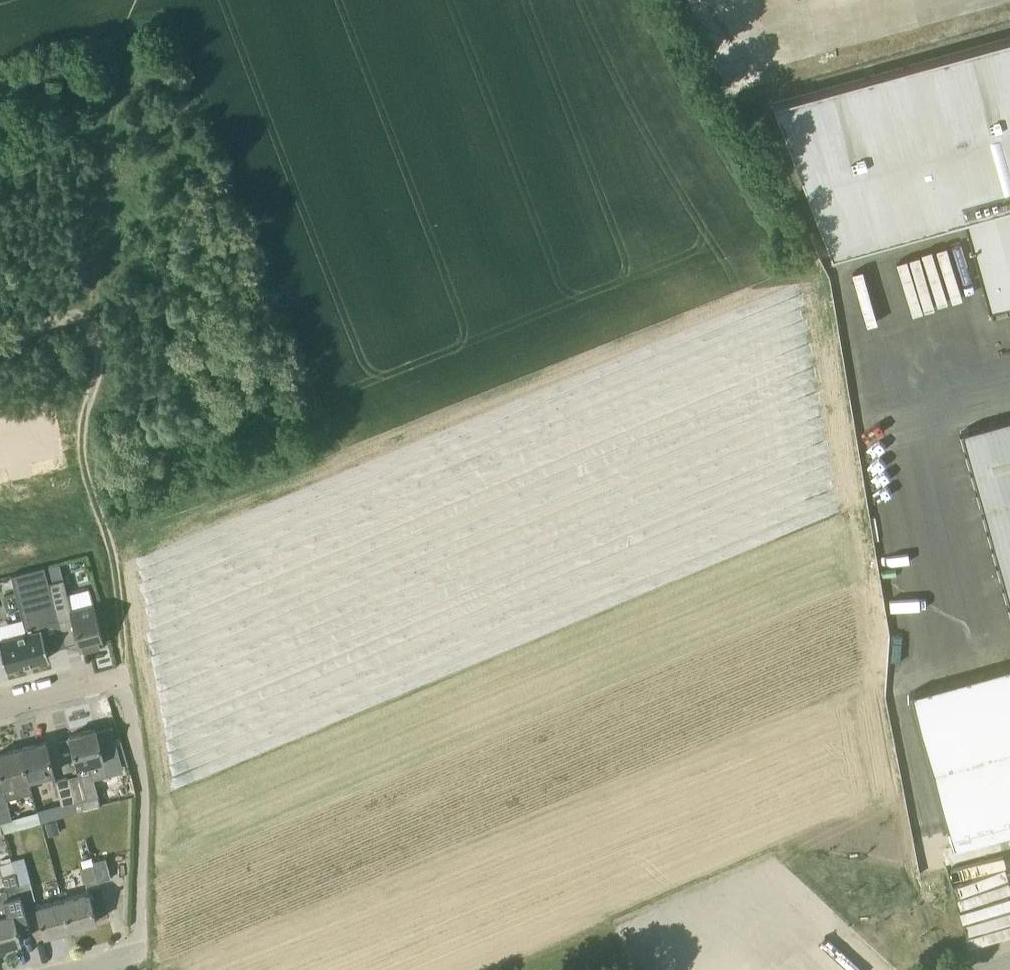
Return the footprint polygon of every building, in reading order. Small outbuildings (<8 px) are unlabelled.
[(773,110),(830,259),(964,222),(1009,207),(1009,49),(773,110)] [(964,222),(990,312),(1009,306),(1009,309),(1009,207),(964,222)] [(962,431),(1009,605),(1009,418),(962,431)] [(59,562),(44,566),(48,582),(63,578),(59,562)] [(48,658),(39,623),(58,618),(48,582),(45,568),(11,577),(26,632),(0,638),(0,646),(6,669),(48,658)] [(71,609),(63,578),(48,582),(58,618),(65,646),(66,646),(66,644),(77,641),(79,648),(104,642),(94,603),(71,609)] [(914,695),(953,847),(1009,831),(1009,668),(914,695)] [(80,775),(68,778),(74,802),(77,811),(100,805),(98,796),(94,779),(107,775),(95,728),(69,735),(80,775)] [(28,780),(54,773),(45,741),(20,748),(28,780)] [(12,818),(7,800),(32,793),(28,780),(20,748),(0,753),(0,821),(12,818)] [(62,805),(74,802),(68,778),(55,781),(62,805)] [(130,780),(116,785),(120,798),(134,793),(130,780)] [(62,833),(58,819),(46,823),(49,836),(62,833)] [(93,861),(92,857),(81,860),(82,864),(80,865),(86,885),(111,878),(105,858),(93,861)] [(0,864),(0,865),(3,876),(15,872),(14,868),(12,861),(11,862),(10,862),(0,864)] [(15,872),(3,876),(2,876),(6,890),(1,891),(0,893),(0,947),(21,941),(17,924),(28,921),(22,901),(18,886),(19,885),(15,872)] [(22,901),(35,898),(31,882),(19,885),(18,886),(22,901)] [(70,928),(96,921),(89,892),(62,899),(70,928)] [(44,935),(70,928),(62,899),(35,906),(44,935)]
